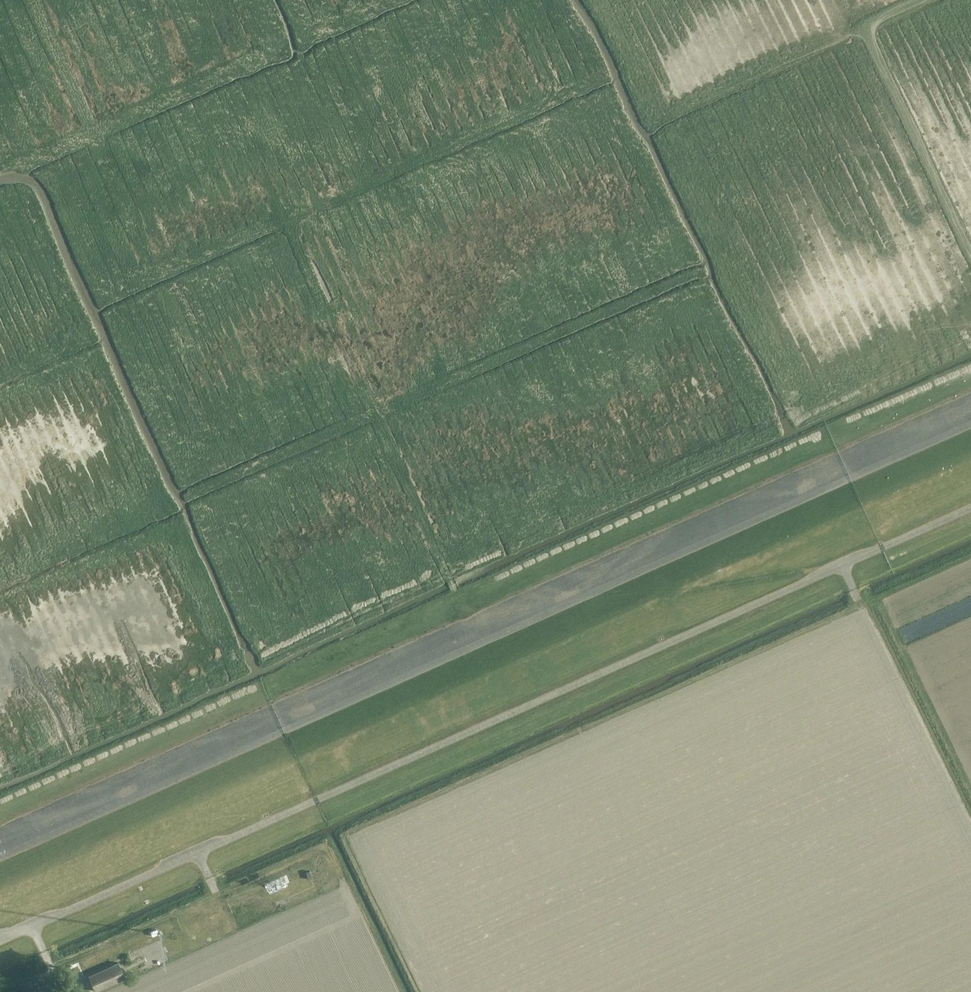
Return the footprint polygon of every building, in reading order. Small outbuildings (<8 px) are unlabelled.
[(89,975),(95,991),(124,978),(118,963),(89,975)]
